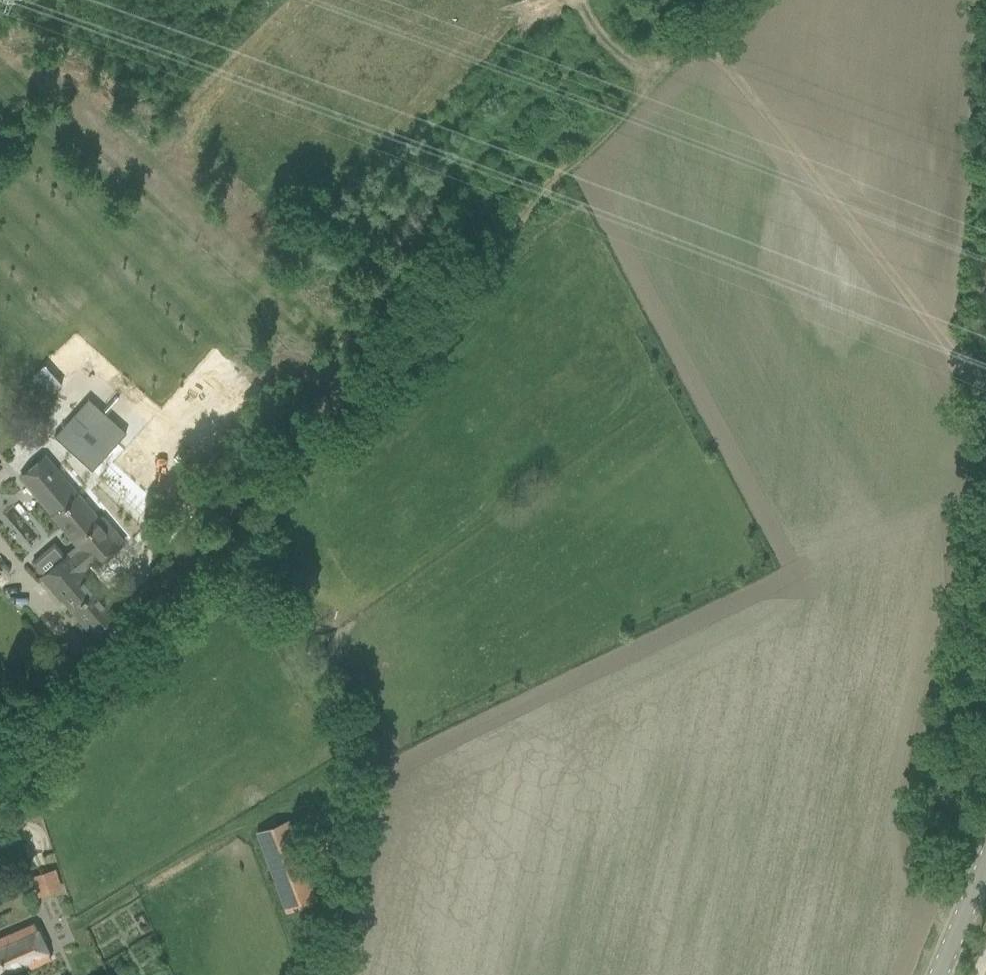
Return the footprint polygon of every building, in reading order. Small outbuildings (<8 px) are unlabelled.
[(84,461),(117,491),(150,455),(116,425),(84,461)] [(65,435),(49,450),(66,469),(82,454),(65,435)] [(46,454),(18,477),(38,502),(47,512),(51,514),(67,534),(65,536),(77,550),(69,557),(67,555),(55,540),(30,561),(42,576),(61,599),(63,598),(95,636),(121,615),(108,600),(107,599),(105,601),(80,571),(90,563),(93,566),(122,542),(100,516),(97,518),(76,493),(78,492),(46,454)] [(316,898),(286,822),(257,833),(286,909),(316,898)] [(37,895),(62,889),(56,867),(31,873),(37,895)] [(42,942),(34,924),(0,938),(0,974),(10,974),(9,971),(27,963),(29,966),(48,958),(42,942)]
